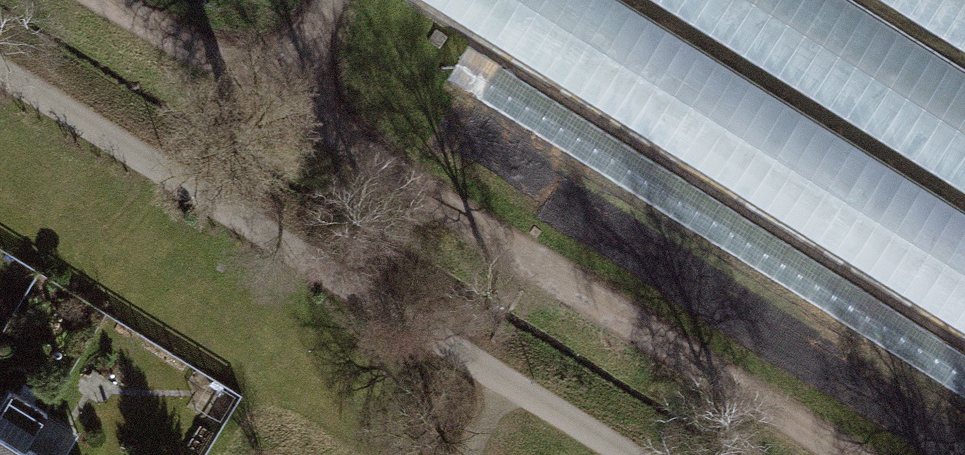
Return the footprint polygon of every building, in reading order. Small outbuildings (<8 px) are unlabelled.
[(964,333),(964,0),(421,0),(964,333)] [(0,442),(0,454),(22,454),(0,442)]
